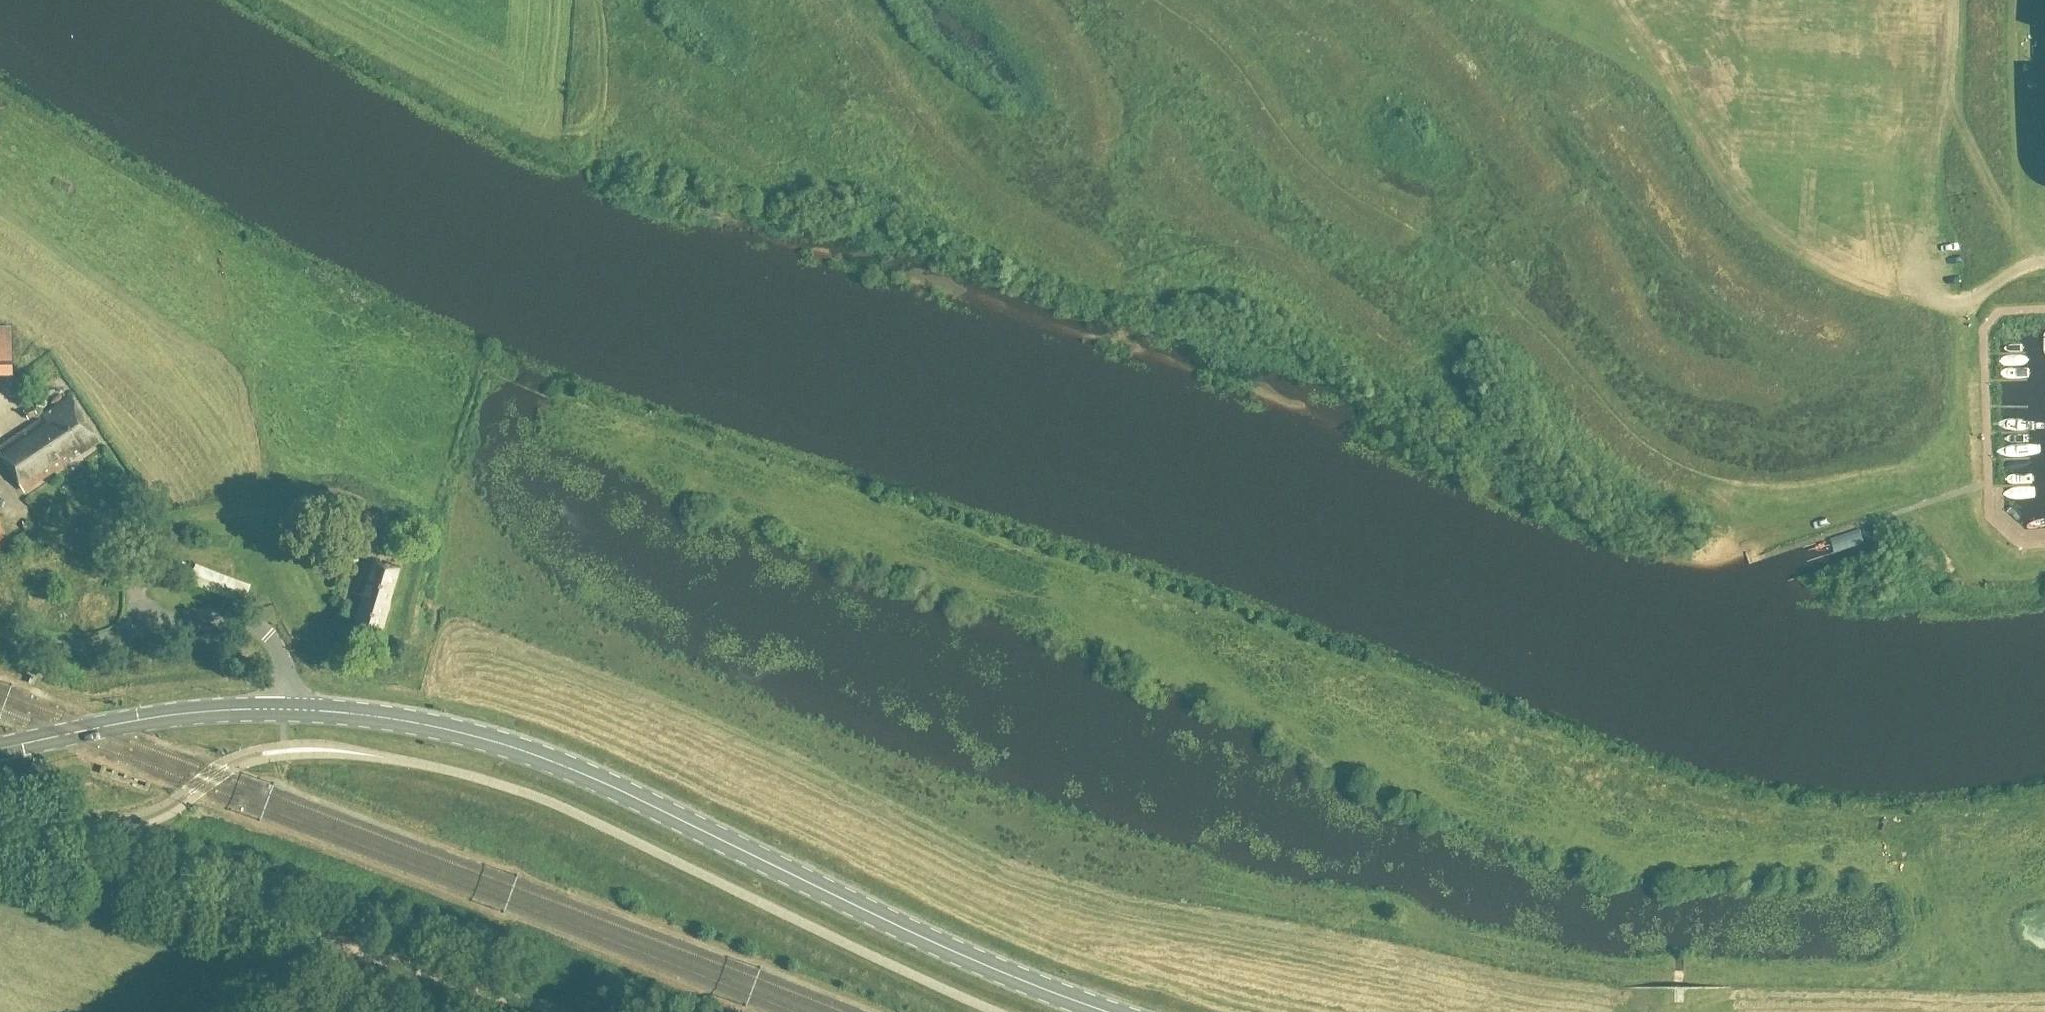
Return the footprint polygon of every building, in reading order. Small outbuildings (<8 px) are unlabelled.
[(0,327),(0,374),(12,374),(11,327),(0,327)] [(71,398),(47,414),(47,415),(0,446),(0,451),(25,489),(75,456),(75,457),(100,441),(71,398)] [(33,405),(23,409),(28,419),(37,414),(33,405)] [(9,535),(0,521),(0,541),(9,535)] [(365,593),(355,626),(380,633),(390,601),(388,601),(399,566),(365,556),(355,590),(365,593)] [(179,562),(176,569),(182,571),(185,564),(179,562)]
